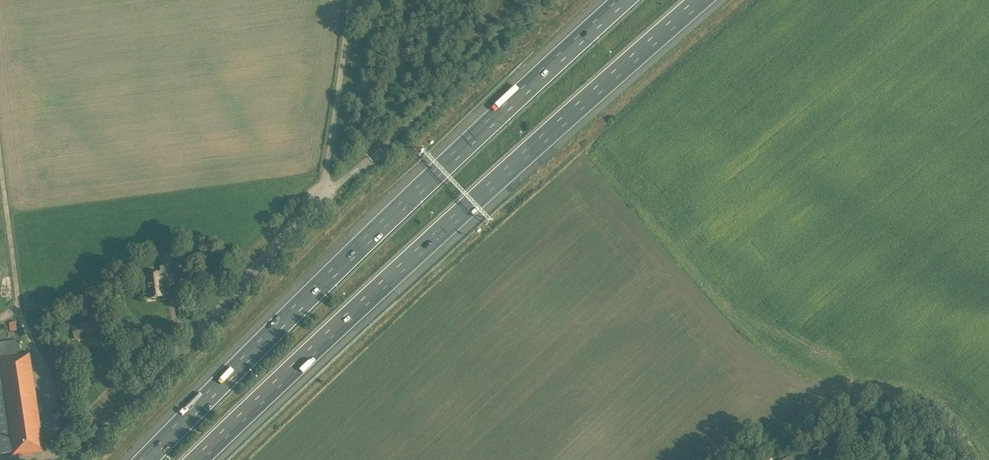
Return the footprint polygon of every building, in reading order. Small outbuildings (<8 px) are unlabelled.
[(171,253),(161,254),(163,266),(172,265),(173,265),(171,253)] [(147,284),(143,285),(144,294),(149,294),(149,298),(164,296),(162,281),(173,280),(172,272),(161,274),(161,273),(146,274),(147,284)] [(72,326),(75,340),(96,335),(92,321),(72,326)] [(10,453),(11,457),(43,452),(29,353),(18,354),(16,340),(0,342),(0,454),(10,453)] [(64,345),(50,346),(51,353),(65,351),(64,345)] [(905,459),(918,459),(914,448),(902,452),(905,459)]
